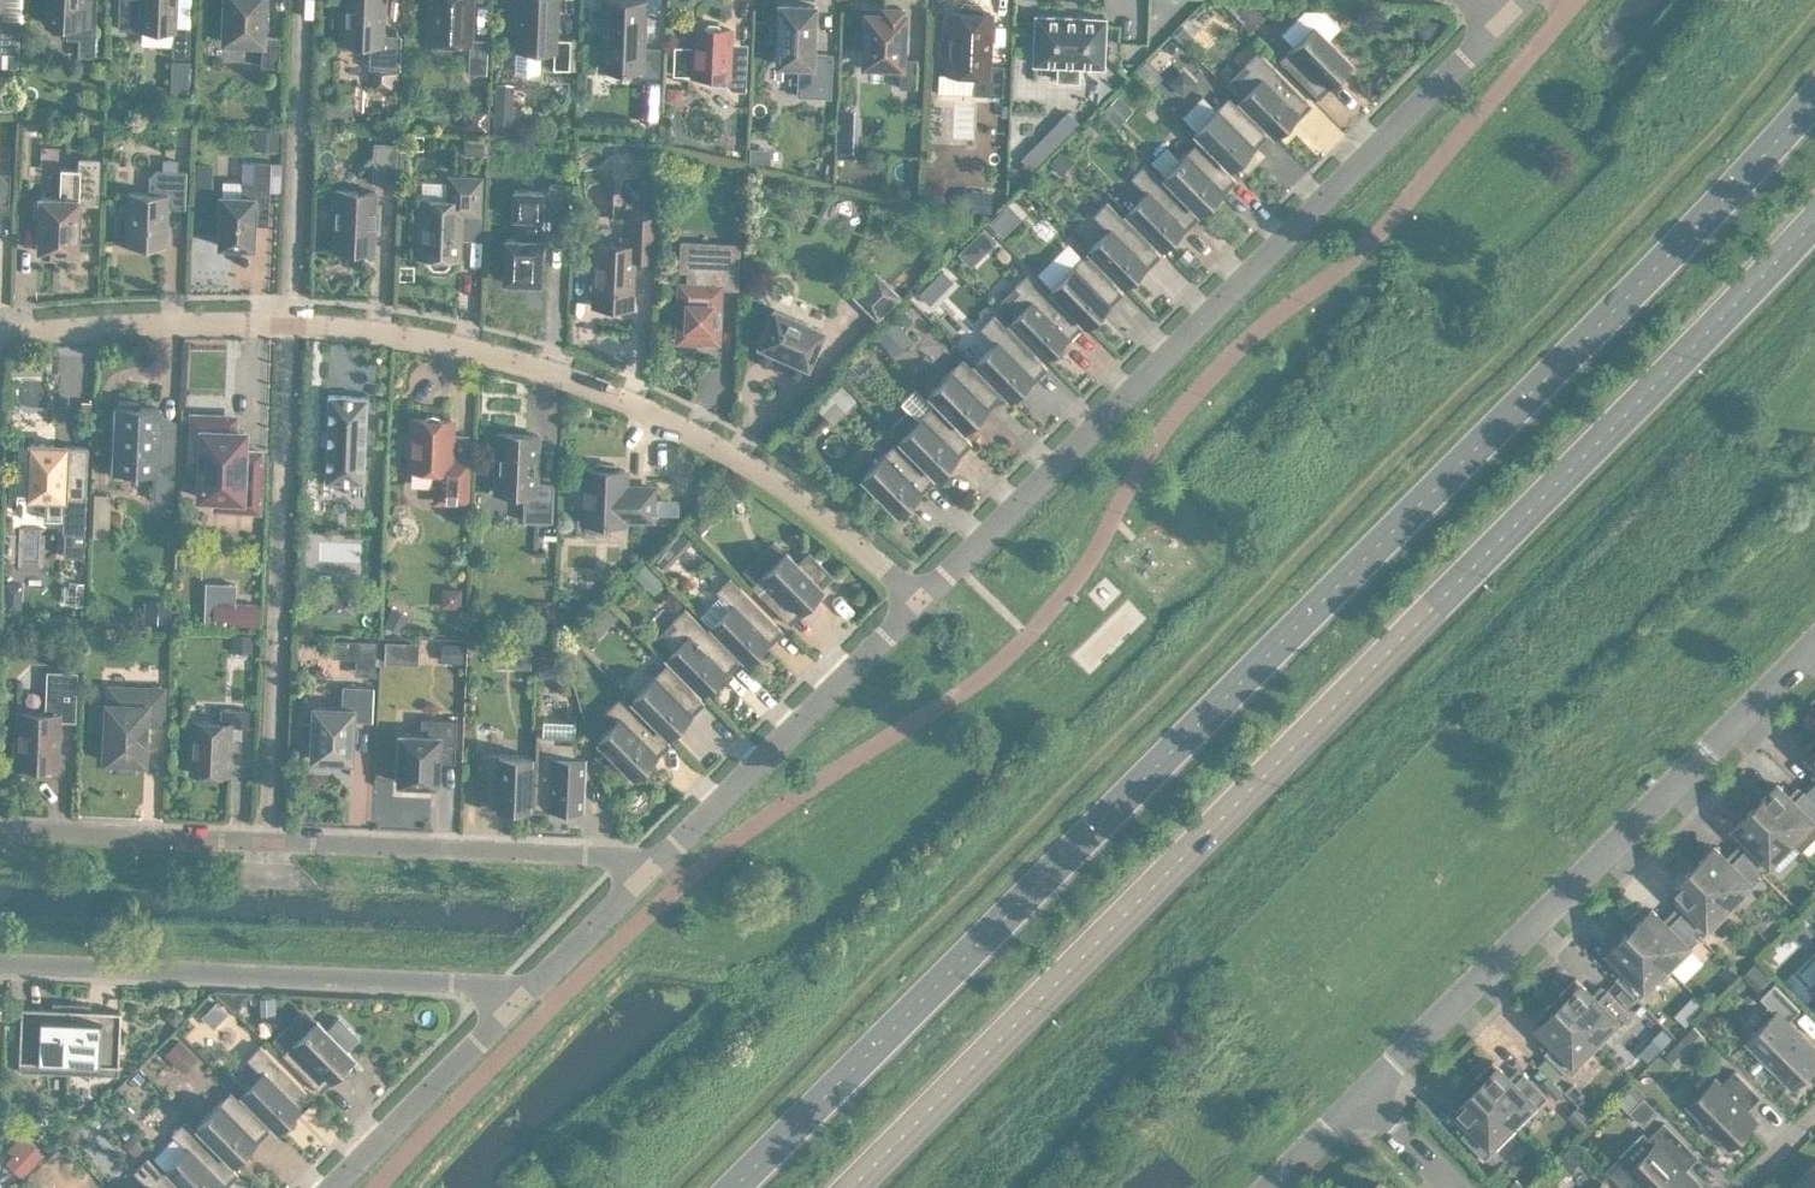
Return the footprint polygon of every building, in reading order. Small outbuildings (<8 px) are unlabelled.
[(0,19),(1,0),(0,0),(0,52),(18,53),(19,20),(0,19)] [(46,23),(67,24),(66,38),(78,38),(78,55),(94,56),(95,23),(79,22),(80,0),(47,0),(46,23)] [(174,26),(176,0),(140,0),(139,29),(173,31),(172,56),(189,57),(190,27),(174,26)] [(279,67),(280,36),(264,36),(265,0),(224,0),(222,41),(262,43),(261,66),(279,67)] [(369,44),(368,68),(399,69),(401,35),(383,35),(385,0),(342,0),(342,5),(332,4),(331,24),(341,25),(340,43),(369,44)] [(427,42),(432,42),(431,47),(435,51),(446,52),(450,48),(450,43),(469,43),(467,72),(486,73),(487,39),(470,39),(471,21),(469,21),(469,13),(472,13),(472,0),(429,0),(427,42)] [(541,50),(554,51),(553,69),(569,69),(570,40),(556,39),(557,0),(518,0),(516,49),(516,70),(528,74),(540,71),(541,50)] [(599,68),(641,70),(641,75),(658,76),(659,47),(643,46),(645,0),(602,0),(599,68)] [(1245,3),(1216,1),(1232,17),(1245,3)] [(981,12),(981,7),(978,3),(964,3),(960,6),(960,11),(951,11),(950,35),(945,34),(941,37),(941,51),(944,55),(949,55),(948,73),(975,75),(974,94),(1002,95),(1003,65),(988,65),(990,13),(981,12)] [(810,82),(830,83),(831,54),(812,53),(814,5),(779,4),(779,21),(773,21),(772,40),(778,40),(777,63),(810,65),(810,82)] [(860,7),(859,41),(865,41),(864,63),(900,65),(899,88),(915,88),(916,58),(901,58),(903,15),(899,15),(900,9),(884,8),(884,15),(874,14),(875,8),(860,7)] [(1280,59),(1318,98),(1339,78),(1336,75),(1350,62),(1327,39),(1339,27),(1323,11),(1304,11),(1281,34),(1293,46),(1280,59)] [(1078,66),(1103,67),(1105,18),(1035,15),(1033,64),(1058,65),(1057,80),(1077,81),(1078,66)] [(1182,26),(1174,34),(1186,45),(1194,37),(1182,26)] [(706,76),(705,81),(709,85),(727,85),(731,90),(745,91),(747,43),(730,42),(730,29),(694,27),(692,76),(706,76)] [(843,30),(843,47),(853,47),(853,30),(843,30)] [(1258,51),(1230,79),(1245,94),(1238,100),(1275,137),(1288,123),(1291,125),(1311,105),(1258,51)] [(491,55),(491,64),(502,64),(502,56),(491,55)] [(172,60),(170,92),(188,93),(190,61),(172,60)] [(666,101),(675,102),(680,96),(681,88),(667,87),(666,101)] [(1117,95),(1102,110),(1118,125),(1132,110),(1117,95)] [(1228,97),(1194,131),(1230,168),(1244,154),(1246,156),(1266,136),(1228,97)] [(9,110),(9,99),(0,99),(0,110),(9,110)] [(117,114),(130,115),(130,107),(125,101),(117,101),(117,114)] [(464,111),(463,128),(485,129),(486,112),(464,111)] [(1068,111),(1057,123),(1068,134),(1079,123),(1068,111)] [(493,112),(492,129),(512,131),(513,113),(493,112)] [(1098,113),(1089,122),(1094,128),(1103,127),(1107,123),(1098,113)] [(324,124),(315,134),(324,141),(333,132),(324,124)] [(254,129),(253,149),(278,150),(279,130),(254,129)] [(838,135),(837,151),(857,152),(858,136),(838,135)] [(464,140),(464,155),(481,156),(482,140),(464,140)] [(1163,176),(1199,212),(1213,198),(1215,200),(1235,180),(1197,142),(1163,176)] [(373,182),(394,183),(396,145),(374,144),(373,182)] [(648,146),(637,157),(648,167),(658,156),(648,146)] [(749,148),(749,162),(764,163),(764,148),(749,148)] [(1032,148),(1021,159),(1032,170),(1043,159),(1032,148)] [(1059,151),(1048,163),(1060,175),(1072,164),(1059,151)] [(77,251),(79,202),(97,203),(99,158),(79,157),(79,168),(61,168),(60,197),(40,196),(40,200),(35,200),(34,214),(39,214),(38,249),(42,249),(42,251),(44,252),(44,249),(54,250),(54,252),(56,252),(56,250),(77,251)] [(254,198),(269,199),(270,163),(254,162),(253,182),(242,181),(242,196),(221,195),(219,245),(252,246),(254,198)] [(1146,192),(1125,213),(1161,250),(1175,236),(1178,238),(1198,218),(1144,164),(1131,177),(1146,192)] [(125,245),(166,247),(168,204),(171,201),(185,202),(186,171),(156,169),(149,176),(148,193),(127,192),(125,245)] [(9,204),(10,173),(0,173),(0,204),(9,204)] [(418,256),(460,258),(462,215),(480,216),(482,177),(458,176),(456,200),(420,198),(419,222),(414,222),(410,226),(410,236),(413,240),(418,240),(418,256)] [(513,216),(518,216),(516,239),(506,238),(504,279),(538,281),(540,242),(549,242),(550,233),(566,233),(568,185),(550,184),(550,191),(514,190),(513,216)] [(376,211),(374,212),(375,192),(334,190),(334,191),(336,192),(335,208),(333,208),(333,209),(335,210),(334,250),(372,251),(373,226),(376,226),(376,224),(374,224),(374,213),(376,213),(376,211)] [(965,194),(964,211),(990,212),(991,195),(965,194)] [(1007,202),(988,222),(1002,236),(1022,217),(1007,202)] [(1093,215),(1108,230),(1087,251),(1124,287),(1138,274),(1140,276),(1160,255),(1106,202),(1093,215)] [(592,306),(632,307),(634,259),(650,260),(652,217),(632,216),(630,245),(594,243),(592,306)] [(983,227),(973,237),(986,251),(996,241),(983,227)] [(698,341),(713,342),(717,338),(720,287),(737,288),(738,245),(681,242),(680,270),(688,271),(687,285),(683,285),(679,288),(677,341),(682,341),(684,343),(695,344),(698,341)] [(1102,313),(1122,293),(1084,254),(1050,288),(1086,325),(1100,311),(1102,313)] [(942,270),(932,279),(943,291),(953,281),(942,270)] [(874,273),(854,294),(868,308),(889,287),(874,273)] [(1081,327),(1028,273),(1000,301),(1015,316),(1008,323),(1045,359),(1058,345),(1061,347),(1081,327)] [(758,344),(807,365),(822,330),(774,309),(758,344)] [(980,327),(995,343),(974,363),(1010,400),(1024,386),(1026,388),(1047,368),(993,314),(980,327)] [(894,319),(876,336),(888,349),(906,332),(894,319)] [(962,359),(928,393),(964,429),(978,415),(980,417),(1000,397),(962,359)] [(847,362),(836,373),(846,384),(858,373),(847,362)] [(837,382),(814,405),(823,414),(846,391),(837,382)] [(324,481),(362,483),(366,396),(327,395),(324,481)] [(116,406),(113,467),(154,469),(153,499),(172,500),(175,435),(158,435),(159,408),(139,407),(139,401),(118,400),(118,406),(116,406)] [(889,429),(935,475),(949,461),(951,464),(971,443),(934,406),(919,421),(908,410),(889,429)] [(412,418),(412,437),(407,439),(406,452),(411,455),(410,470),(431,470),(436,476),(435,494),(447,494),(446,501),(466,502),(467,462),(450,461),(452,420),(439,420),(437,416),(432,414),(426,415),(424,419),(412,418)] [(198,496),(258,499),(261,451),(244,451),(245,431),(235,431),(235,421),(221,420),(221,416),(207,415),(192,415),(191,434),(191,441),(190,460),(200,461),(200,464),(199,464),(198,496)] [(524,520),(551,521),(553,483),(536,482),(538,435),(497,433),(495,492),(525,493),(524,520)] [(934,481),(895,442),(861,476),(897,513),(911,499),(913,501),(934,481)] [(44,519),(63,519),(62,532),(84,533),(88,447),(66,446),(66,444),(29,443),(27,496),(45,497),(44,519)] [(623,517),(652,519),(653,488),(634,487),(634,490),(624,489),(625,470),(614,469),(614,464),(596,463),(596,469),(585,468),(584,485),(579,485),(578,504),(583,504),(582,522),(623,524),(623,517)] [(700,510),(689,522),(701,534),(712,522),(700,510)] [(110,512),(109,529),(120,530),(121,513),(110,512)] [(682,533),(654,559),(664,570),(692,543),(682,533)] [(817,583),(828,572),(809,552),(797,563),(785,551),(751,585),(788,622),(822,588),(817,583)] [(746,663),(781,629),(729,577),(716,590),(731,606),(710,626),(746,663)] [(323,592),(322,613),(354,614),(355,593),(323,592)] [(144,600),(143,623),(171,624),(171,601),(144,600)] [(559,601),(558,620),(571,620),(571,601),(559,601)] [(213,604),(212,623),(259,624),(259,604),(235,603),(235,605),(213,604)] [(609,604),(597,615),(609,627),(620,616),(609,604)] [(392,606),(383,624),(400,633),(409,615),(392,606)] [(702,694),(736,660),(685,608),(672,621),(676,625),(661,640),(672,651),(666,657),(702,694)] [(234,633),(233,651),(252,652),(253,634),(234,633)] [(332,639),(331,656),(356,656),(375,657),(376,641),(332,639)] [(441,643),(441,661),(463,661),(463,643),(441,643)] [(539,649),(538,663),(554,663),(555,649),(539,649)] [(668,735),(702,701),(666,664),(631,698),(668,735)] [(16,765),(30,766),(31,771),(49,772),(51,767),(56,767),(58,720),(75,721),(77,672),(47,670),(45,707),(40,712),(19,711),(18,740),(13,741),(13,755),(17,756),(16,765)] [(341,707),(312,706),(312,723),(303,723),(302,738),(311,738),(310,759),(351,761),(353,720),(371,720),(373,687),(342,685),(341,707)] [(108,686),(108,702),(98,702),(97,724),(105,724),(103,760),(115,760),(114,766),(118,770),(129,770),(133,766),(133,761),(144,761),(146,723),(162,724),(163,689),(108,686)] [(634,776),(668,741),(622,695),(603,713),(605,714),(606,713),(615,722),(597,739),(634,776)] [(230,726),(248,727),(249,709),(220,708),(219,722),(192,721),(190,772),(228,774),(230,726)] [(438,750),(454,751),(456,719),(421,718),(420,735),(400,734),(398,782),(414,783),(414,788),(432,789),(432,783),(436,784),(438,750)] [(575,742),(555,741),(555,736),(536,735),(533,807),(581,809),(584,758),(575,758),(575,742)] [(1805,750),(1814,760),(1814,740),(1805,750)] [(480,805),(528,807),(531,756),(482,754),(480,805)] [(1757,805),(1792,840),(1813,820),(1814,822),(1814,800),(1804,790),(1794,800),(1778,784),(1757,805)] [(1752,842),(1741,852),(1763,874),(1774,864),(1771,861),(1792,840),(1757,805),(1736,826),(1752,842)] [(1715,846),(1694,867),(1729,903),(1730,902),(1750,882),(1753,885),(1763,874),(1741,852),(1731,862),(1715,846)] [(1689,905),(1679,915),(1701,937),(1711,927),(1713,929),(1735,907),(1730,902),(1729,903),(1694,867),(1673,888),(1689,905)] [(1652,909),(1631,930),(1666,965),(1666,966),(1671,971),(1693,950),(1690,947),(1701,937),(1679,915),(1668,925),(1652,909)] [(1666,965),(1631,930),(1610,951),(1626,967),(1616,978),(1625,986),(1636,998),(1638,999),(1648,989),(1646,986),(1666,966),(1666,965)] [(1756,961),(1748,970),(1763,985),(1771,977),(1756,961)] [(1576,978),(1555,999),(1600,1045),(1632,1013),(1607,989),(1597,999),(1576,978)] [(1800,1009),(1774,984),(1761,997),(1776,1012),(1748,1040),(1795,1086),(1814,1066),(1814,1049),(1788,1022),(1800,1009)] [(1625,986),(1617,994),(1629,1006),(1636,998),(1625,986)] [(244,991),(214,990),(235,1011),(252,993),(251,992),(244,991)] [(1694,994),(1688,1001),(1698,1012),(1705,1005),(1694,994)] [(275,997),(260,998),(260,1017),(275,1017),(275,997)] [(1600,1045),(1555,999),(1534,1020),(1555,1041),(1545,1052),(1569,1076),(1600,1045)] [(216,1001),(202,1016),(212,1027),(227,1012),(216,1001)] [(18,1070),(68,1072),(71,1003),(70,1003),(52,1002),(52,1013),(20,1012),(18,1070)] [(71,1003),(68,1072),(118,1075),(120,1016),(89,1015),(89,1004),(72,1003),(71,1003)] [(1642,1004),(1635,1010),(1640,1015),(1646,1008),(1642,1004)] [(174,1007),(166,1015),(175,1024),(184,1015),(174,1007)] [(318,1090),(352,1056),(316,1019),(282,1053),(318,1090)] [(1693,1025),(1680,1039),(1693,1052),(1706,1038),(1693,1025)] [(1663,1028),(1652,1039),(1662,1049),(1673,1038),(1663,1028)] [(178,1039),(165,1053),(183,1071),(197,1057),(178,1039)] [(277,1131),(311,1097),(260,1045),(247,1058),(262,1073),(241,1094),(277,1131)] [(1493,1061),(1472,1082),(1517,1128),(1549,1096),(1524,1072),(1514,1082),(1493,1061)] [(137,1070),(128,1080),(135,1088),(145,1078),(137,1070)] [(1704,1121),(1700,1124),(1715,1139),(1719,1135),(1730,1147),(1757,1119),(1742,1105),(1756,1091),(1735,1071),(1722,1084),(1716,1079),(1689,1106),(1704,1121)] [(1517,1128),(1472,1082),(1451,1103),(1472,1124),(1461,1134),(1486,1159),(1517,1128)] [(1555,1083),(1548,1090),(1555,1097),(1562,1090),(1555,1083)] [(1572,1083),(1565,1091),(1577,1102),(1585,1094),(1572,1083)] [(1632,1087),(1618,1101),(1630,1113),(1644,1099),(1632,1087)] [(233,1161),(267,1127),(231,1091),(196,1125),(233,1161)] [(236,1172),(184,1120),(171,1133),(186,1148),(165,1169),(184,1187),(220,1187),(236,1172)] [(1693,1187),(1698,1183),(1681,1166),(1694,1153),(1664,1123),(1650,1137),(1656,1143),(1630,1168),(1619,1157),(1607,1170),(1625,1187),(1629,1187),(1639,1178),(1649,1187),(1693,1187)] [(21,1133),(6,1150),(28,1170),(43,1153),(21,1133)] [(131,1136),(124,1142),(137,1156),(144,1149),(131,1136)] [(1570,1147),(1559,1158),(1572,1170),(1582,1159),(1570,1147)] [(147,1158),(133,1171),(149,1186),(147,1187),(177,1187),(147,1158)] [(1793,1187),(1794,1187),(1814,1187),(1814,1165),(1793,1187)] [(1506,1187),(1524,1187),(1525,1187),(1516,1178),(1506,1187)]
